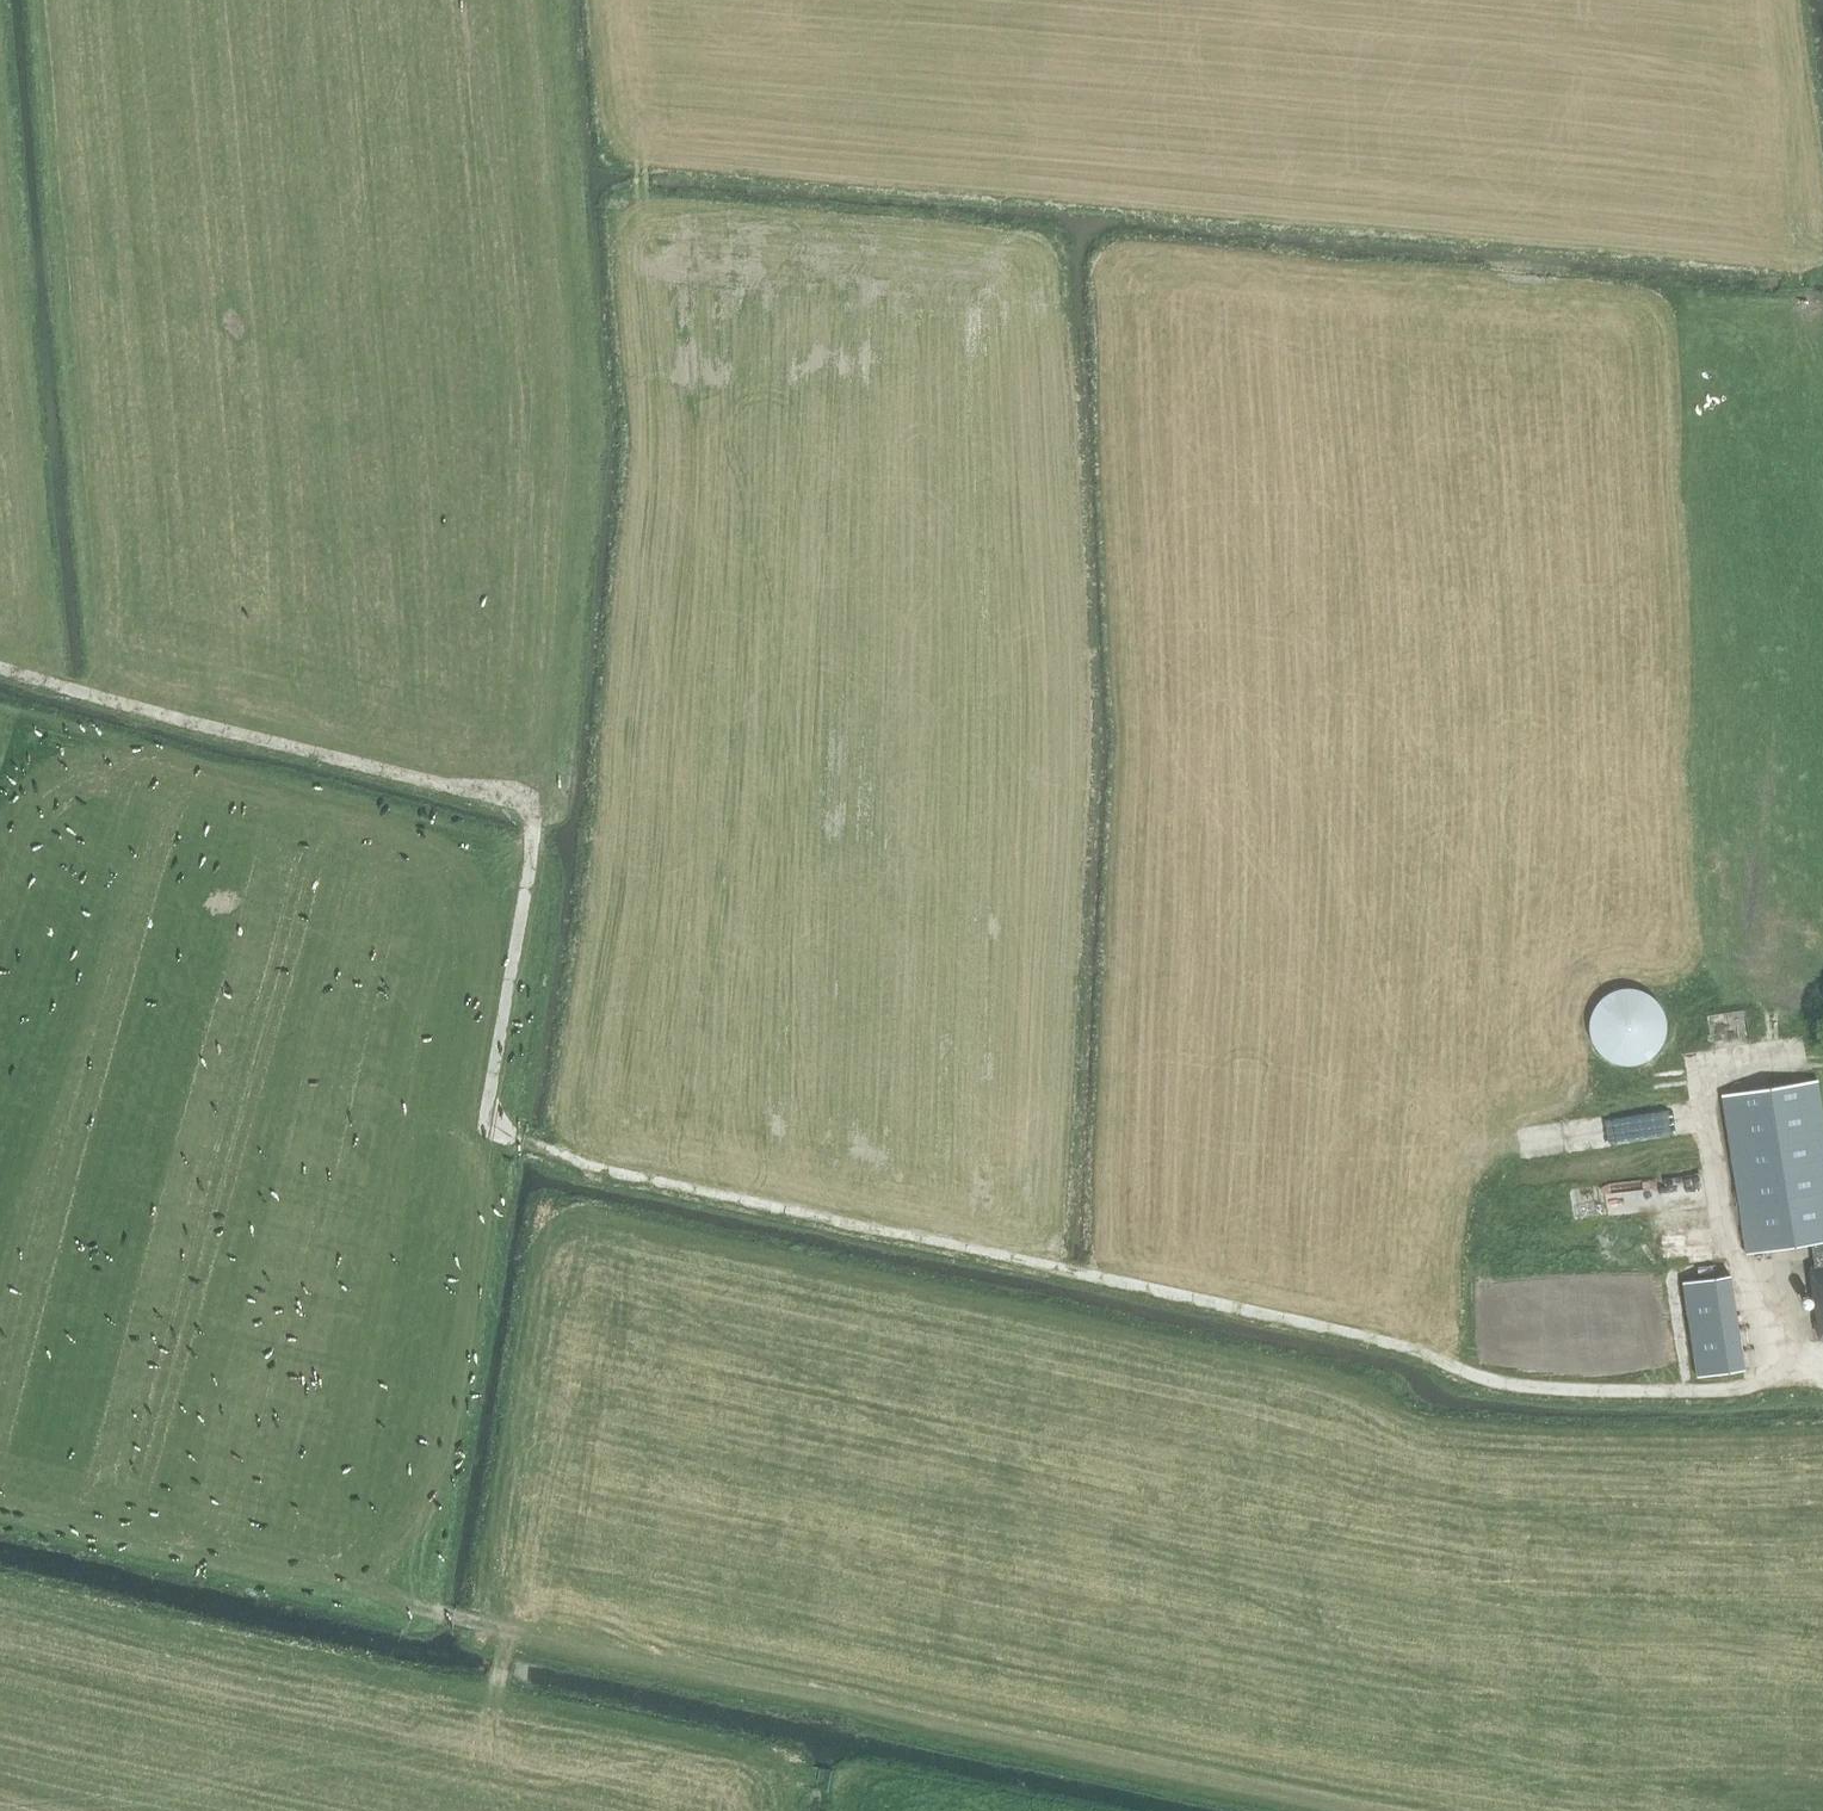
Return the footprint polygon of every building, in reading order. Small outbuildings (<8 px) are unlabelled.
[(1659,1048),(1666,1031),(1664,1015),(1654,999),(1635,988),(1612,991),(1595,1006),(1589,1029),(1592,1042),(1602,1055),(1616,1063),(1630,1064),(1637,1063),(1647,1059),(1659,1048)] [(1817,1080),(1721,1095),(1746,1252),(1811,1242),(1815,1266),(1810,1266),(1821,1342),(1822,1341),(1822,1119),(1817,1080)] [(1744,1369),(1743,1359),(1730,1274),(1682,1282),(1697,1376),(1744,1369)]
